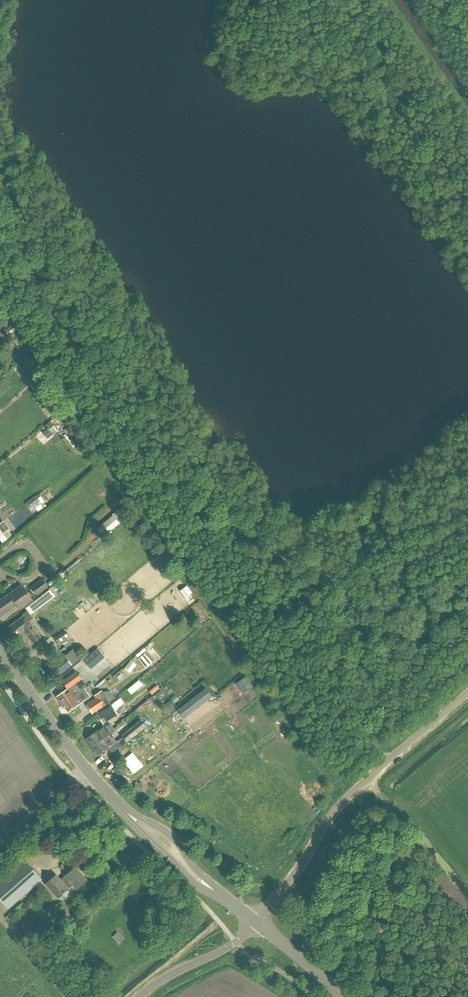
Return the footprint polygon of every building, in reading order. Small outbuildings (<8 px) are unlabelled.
[(25,360),(18,365),(25,376),(32,370),(25,360)] [(38,381),(33,385),(38,392),(43,388),(38,381)] [(50,398),(45,402),(48,407),(54,403),(50,398)] [(58,409),(52,413),(55,417),(61,413),(58,409)] [(47,429),(43,432),(49,439),(53,435),(47,429)] [(89,451),(84,454),(90,462),(95,459),(89,451)] [(96,528),(103,536),(118,523),(112,515),(96,528)] [(3,521),(0,523),(0,530),(3,534),(9,530),(3,521)] [(45,578),(33,587),(39,594),(51,586),(45,578)] [(185,587),(180,591),(187,600),(192,597),(185,587)] [(0,616),(17,605),(21,610),(34,601),(25,588),(12,597),(11,595),(0,602),(0,616)] [(50,590),(45,594),(50,600),(55,597),(50,590)] [(33,643),(40,638),(32,626),(28,621),(32,618),(27,611),(23,614),(25,617),(9,628),(15,637),(24,631),(24,632),(33,643)] [(113,643),(123,636),(119,631),(109,638),(113,643)] [(66,634),(54,641),(58,647),(70,639),(66,634)] [(98,650),(84,661),(89,668),(103,656),(98,650)] [(65,656),(51,666),(58,675),(72,665),(65,656)] [(123,668),(128,672),(134,664),(129,660),(123,668)] [(69,687),(81,678),(77,671),(62,682),(67,689),(69,687)] [(57,696),(62,704),(64,703),(87,687),(81,678),(69,687),(67,689),(57,696)] [(205,688),(177,710),(182,717),(208,697),(209,699),(212,697),(205,688)] [(64,703),(70,712),(89,698),(83,690),(64,703)] [(97,698),(88,705),(93,713),(110,702),(102,691),(95,696),(97,698)] [(111,704),(97,714),(103,724),(118,714),(111,704)] [(110,734),(92,747),(98,755),(103,751),(110,746),(113,751),(120,747),(121,748),(127,743),(126,742),(146,727),(141,720),(121,734),(122,736),(116,741),(110,734)] [(104,725),(86,738),(92,747),(110,734),(110,733),(115,730),(114,728),(113,729),(110,724),(106,727),(104,725)] [(0,878),(0,900),(7,909),(41,879),(23,858),(0,878)] [(45,884),(57,898),(72,885),(76,889),(86,880),(75,867),(65,876),(65,877),(61,881),(56,875),(45,884)]
